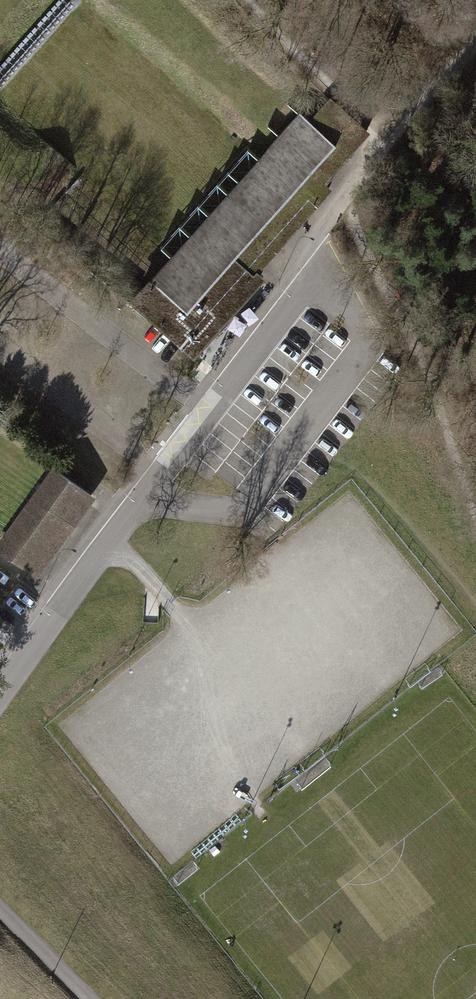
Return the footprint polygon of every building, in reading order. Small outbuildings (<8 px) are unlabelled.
[(364,130),(329,100),(310,121),(302,114),(153,283),(148,278),(132,297),(193,350),(259,276),(253,271),(314,202),(307,196),(364,130)] [(0,541),(0,546),(34,572),(91,496),(54,469),(0,541)]
